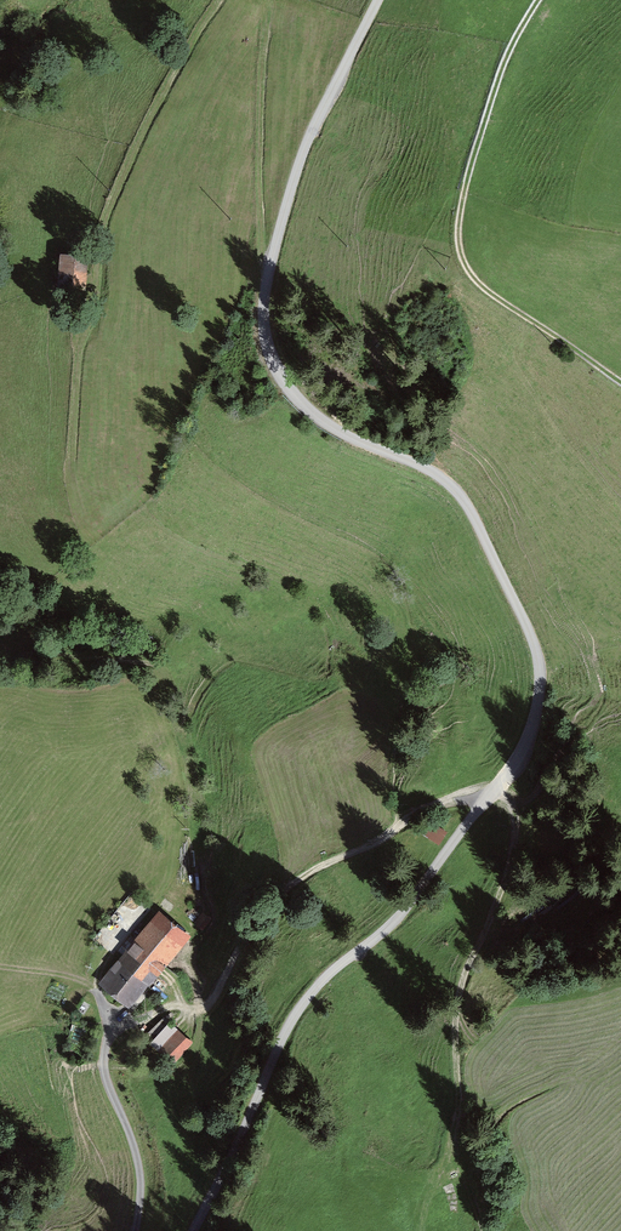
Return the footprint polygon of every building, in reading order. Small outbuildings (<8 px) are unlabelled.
[(61,279),(64,251),(50,249),(47,278),(61,279)] [(430,840),(442,844),(447,830),(434,826),(430,840)] [(162,916),(104,983),(128,1004),(186,936),(162,916)] [(159,1020),(140,1040),(156,1054),(174,1034),(159,1020)]
